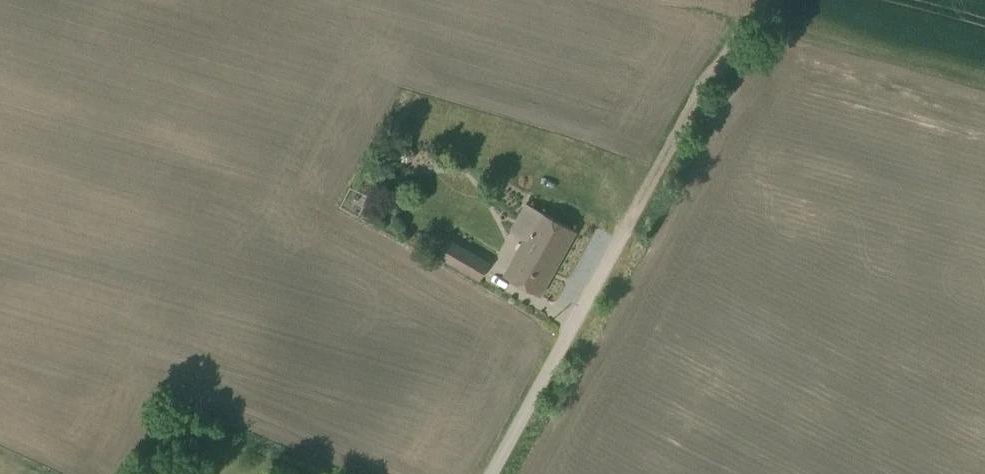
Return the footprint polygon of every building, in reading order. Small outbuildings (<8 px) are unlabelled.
[(504,274),(539,292),(572,229),(524,203),(510,229),(524,236),(504,274)] [(489,261),(449,238),(438,256),(478,280),(489,261)]
